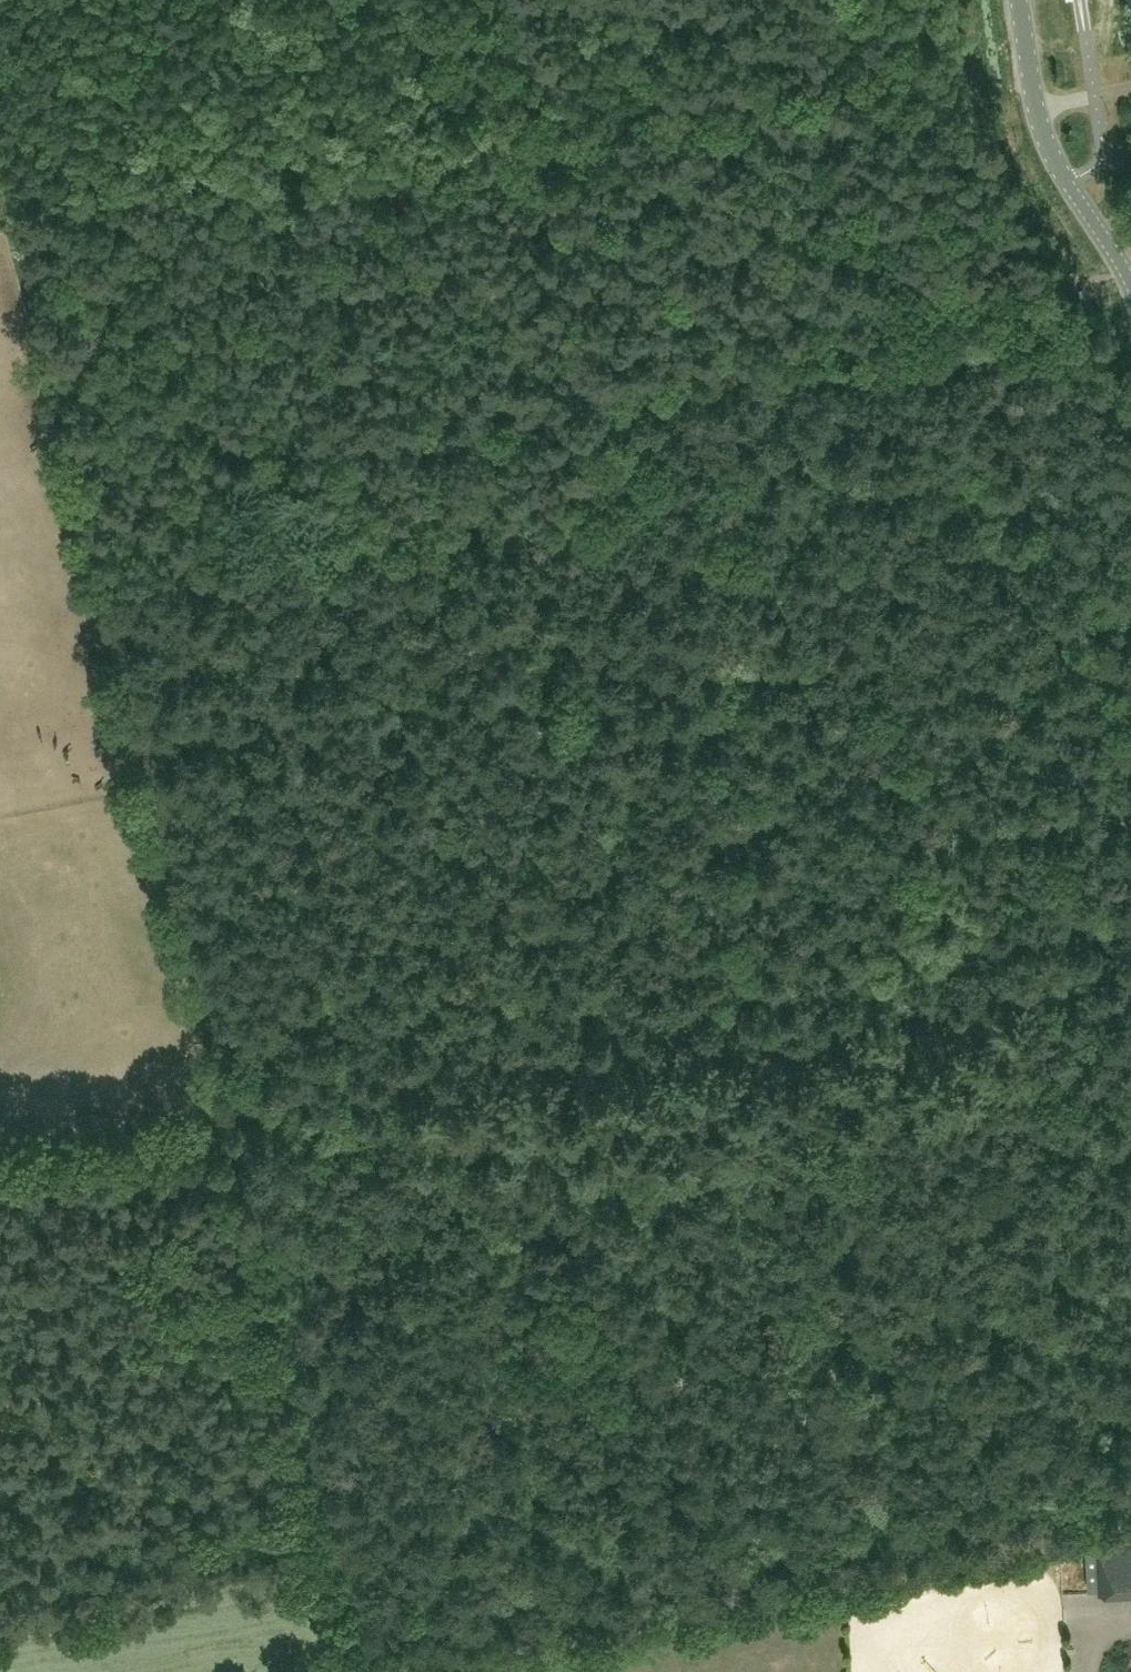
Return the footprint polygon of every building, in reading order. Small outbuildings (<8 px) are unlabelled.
[(1130,1587),(1130,1548),(1101,1550),(1103,1589),(1130,1587)] [(1079,1577),(1056,1579),(1057,1588),(1079,1586),(1079,1577)]
